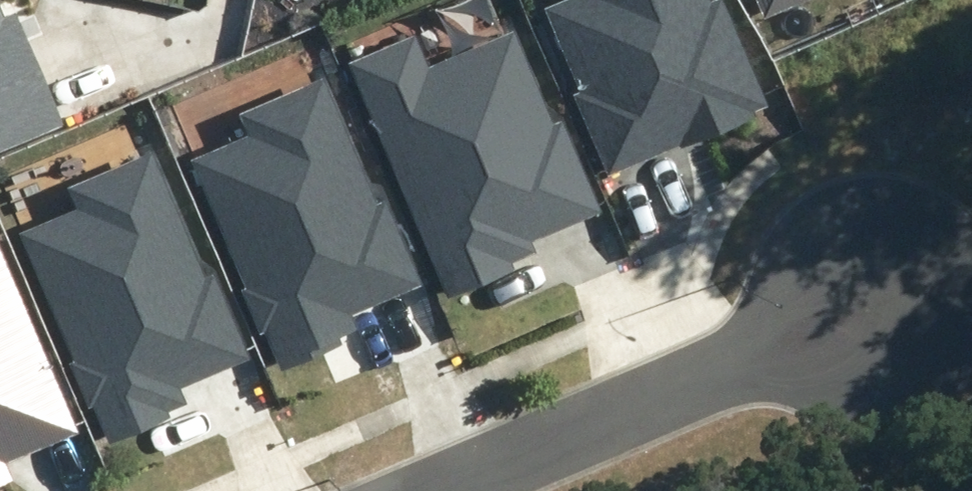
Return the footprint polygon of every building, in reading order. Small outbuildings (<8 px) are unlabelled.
[(723,0),(569,0),(545,10),(579,91),(574,94),(607,175),(681,145),(682,149),(756,118),(753,111),(767,106),(723,0)] [(811,0),(755,0),(764,20),(811,0)] [(64,125),(49,88),(16,11),(6,16),(0,3),(0,152),(64,125)] [(533,240),(600,212),(561,122),(553,126),(513,33),(429,68),(415,35),(349,63),(450,298),(515,270),(513,264),(539,252),(533,240)] [(418,284),(326,73),(234,113),(243,135),(190,158),(247,287),(239,290),(260,336),(266,334),(282,370),(340,344),(336,336),(354,328),(349,314),(418,284)] [(66,186),(75,207),(18,231),(71,358),(67,361),(87,407),(92,405),(108,443),(171,416),(169,411),(190,403),(183,387),(253,358),(214,265),(203,270),(152,150),(66,186)] [(0,251),(0,485),(13,480),(5,462),(76,431),(0,251)]
